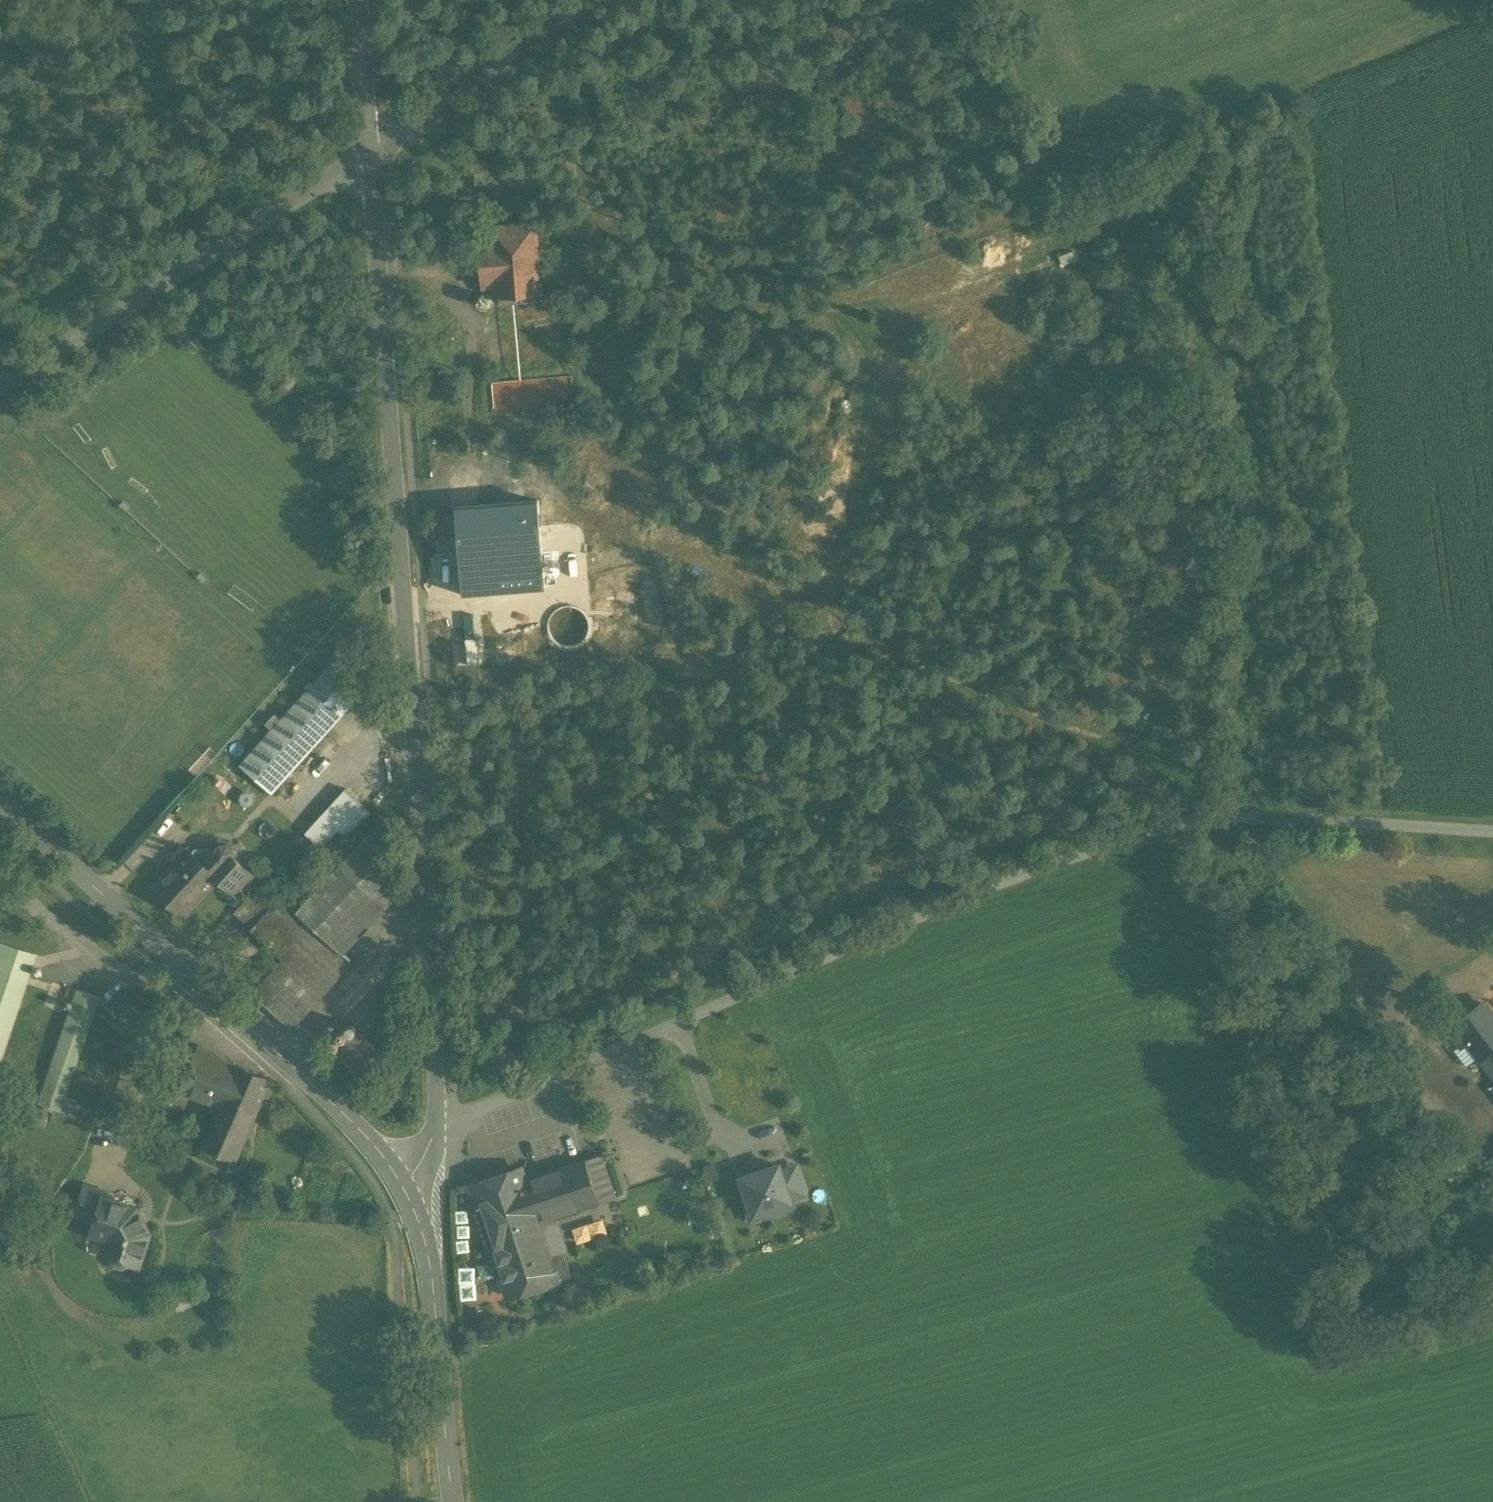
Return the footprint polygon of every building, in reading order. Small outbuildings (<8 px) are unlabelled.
[(495,283),(496,304),(540,301),(536,224),(491,228),(491,239),(479,241),(482,286),(495,283)] [(568,376),(534,378),(535,397),(568,395),(568,376)] [(272,794),(358,698),(325,669),(239,764),(272,794)] [(308,826),(303,832),(321,848),(337,831),(344,839),(368,813),(344,791),(308,826)] [(375,826),(296,912),(342,955),(400,892),(390,883),(385,834),(375,826)] [(202,863),(184,847),(148,888),(182,919),(212,885),(231,902),(252,878),(216,847),(202,863)] [(294,1031),(353,965),(342,955),(280,900),(252,931),(283,959),(252,994),(294,1031)] [(1,943),(0,944),(0,1053),(33,954),(1,943)] [(97,998),(76,991),(37,1104),(58,1111),(63,1096),(97,998)] [(1461,1023),(1492,1064),(1492,1000),(1461,1023)] [(357,1068),(383,1043),(364,1023),(338,1049),(357,1068)] [(270,1080),(238,1066),(202,1147),(234,1161),(270,1080)] [(131,1100),(137,1080),(123,1076),(117,1096),(131,1100)] [(63,1096),(58,1111),(70,1115),(75,1100),(63,1096)] [(601,1154),(583,1161),(597,1202),(615,1196),(601,1154)] [(583,1161),(523,1181),(540,1230),(556,1224),(553,1217),(597,1202),(583,1161)] [(778,1164),(740,1177),(753,1215),(791,1202),(778,1164)] [(540,1230),(523,1181),(519,1169),(472,1185),(510,1297),(571,1276),(563,1253),(562,1251),(549,1255),(540,1230)] [(74,1217),(94,1225),(103,1197),(105,1197),(107,1192),(84,1184),(74,1217)] [(136,1208),(105,1197),(103,1197),(94,1225),(91,1234),(107,1239),(110,1245),(107,1254),(112,1256),(111,1260),(114,1265),(122,1267),(126,1265),(128,1261),(138,1264),(149,1233),(136,1208)] [(556,1224),(540,1230),(549,1255),(562,1251),(563,1253),(568,1252),(560,1228),(557,1229),(556,1224)]
